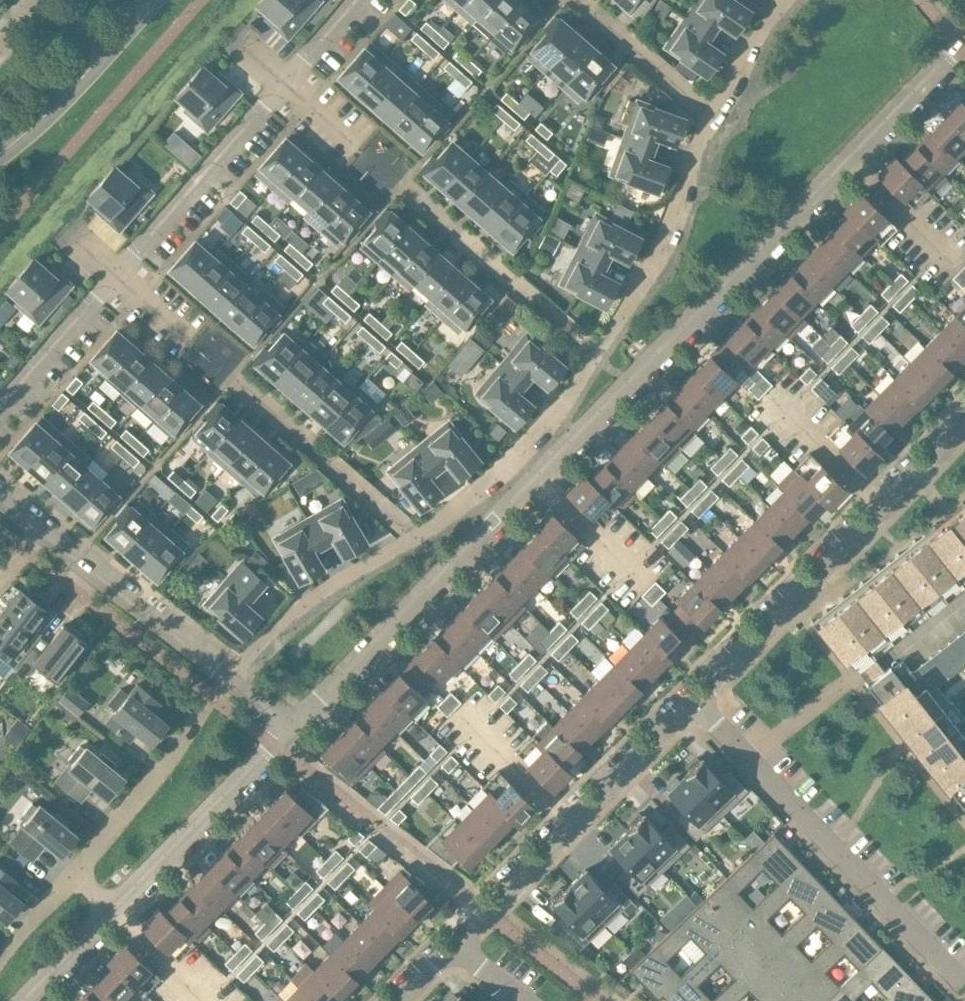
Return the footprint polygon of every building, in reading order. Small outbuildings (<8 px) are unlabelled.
[(258,2),(279,20),(275,24),(287,34),(317,0),(259,0),(258,2)] [(399,8),(405,14),(415,2),(413,0),(406,0),(399,8)] [(480,15),(493,0),(464,0),(457,8),(473,22),(479,15),(480,15)] [(496,29),(520,2),(518,0),(493,0),(480,15),(496,29)] [(622,4),(624,2),(631,8),(638,0),(618,0),(622,4)] [(649,10),(660,18),(671,4),(666,0),(656,0),(649,10)] [(711,30),(719,20),(736,31),(749,11),(733,0),(698,0),(688,15),(711,30)] [(521,2),(520,2),(496,29),(516,47),(527,35),(523,32),(535,18),(519,4),(521,2)] [(395,13),(384,24),(391,30),(401,18),(395,13)] [(704,41),(711,30),(688,15),(667,46),(707,73),(721,53),(704,41)] [(545,70),(578,33),(577,32),(576,34),(555,16),(545,27),(549,30),(527,55),(545,70)] [(431,37),(437,31),(426,21),(421,27),(431,37)] [(422,47),(427,41),(416,31),(411,38),(422,47)] [(449,41),(437,31),(431,37),(444,47),(449,41)] [(545,70),(562,85),(595,48),(594,47),(593,49),(587,44),(588,42),(578,33),(545,70)] [(439,51),(427,41),(422,47),(433,58),(439,51)] [(595,48),(562,85),(580,101),(586,94),(590,97),(604,81),(600,78),(611,65),(604,59),(605,57),(595,48)] [(355,91),(379,64),(363,49),(340,75),(347,81),(346,83),(355,91)] [(464,65),(470,59),(458,49),(453,55),(464,65)] [(481,69),(470,59),(464,65),(476,75),(481,69)] [(454,76),(460,69),(449,60),(443,67),(454,76)] [(362,97),(372,106),(396,78),(379,64),(355,91),(356,92),(358,90),(364,95),(362,97)] [(201,66),(177,94),(192,107),(188,111),(206,127),(237,91),(226,81),(222,85),(201,66)] [(472,79),(460,69),(454,76),(467,86),(472,79)] [(378,111),(388,120),(412,92),(411,91),(396,78),(372,106),(374,104),(380,110),(378,111)] [(394,126),(404,134),(428,106),(429,107),(435,100),(417,84),(411,91),(412,92),(388,120),(389,120),(390,119),(396,124),(394,126)] [(512,108),(518,101),(506,91),(501,98),(512,108)] [(527,92),(518,101),(529,111),(535,115),(543,106),(527,92)] [(625,137),(652,147),(656,134),(675,141),(684,119),(629,99),(621,121),(630,125),(625,137)] [(964,135),(964,103),(961,99),(945,116),(964,135)] [(518,101),(512,108),(524,117),(529,111),(518,101)] [(502,118),(508,112),(497,102),(491,109),(502,118)] [(449,124),(429,107),(428,106),(404,134),(405,135),(406,133),(422,147),(435,133),(438,136),(449,124)] [(520,122),(508,112),(502,118),(514,129),(520,122)] [(930,131),(955,156),(964,145),(964,135),(945,116),(930,131)] [(541,121),(535,127),(547,137),(552,131),(541,121)] [(930,131),(914,146),(945,177),(946,176),(940,170),(955,156),(930,131)] [(537,149),(542,142),(531,132),(526,139),(537,149)] [(647,159),(652,147),(625,137),(612,172),(658,189),(666,166),(647,159)] [(261,164),(278,179),(302,151),(293,143),(291,145),(284,138),(261,164)] [(441,187),(442,188),(468,157),(451,142),(436,159),(432,156),(422,167),(443,185),(441,187)] [(554,153),(542,142),(537,149),(548,159),(554,153)] [(945,177),(914,146),(900,161),(895,155),(877,173),(914,208),(945,177)] [(289,201),(295,194),(294,193),(319,166),(309,157),(307,159),(301,154),(303,152),(302,151),(278,179),(271,186),(289,201)] [(458,202),(459,203),(485,172),(468,157),(442,188),(452,197),(454,195),(460,200),(458,202)] [(560,157),(549,169),(556,174),(566,162),(560,157)] [(113,166),(89,194),(110,213),(106,217),(118,227),(150,191),(132,176),(128,180),(113,166)] [(294,193),(295,194),(310,207),(311,208),(335,180),(325,171),(324,173),(318,168),(319,166),(294,193)] [(476,217),(476,218),(503,187),(502,187),(485,172),(459,203),(469,212),(471,210),(477,215),(476,217)] [(304,214),(321,229),(351,194),(342,186),(340,188),(334,182),(336,180),(335,180),(311,208),(310,207),(304,214)] [(493,232),(493,233),(526,195),(508,180),(502,187),(503,187),(476,218),(487,227),(488,225),(494,230),(493,232)] [(239,189),(229,201),(236,206),(246,194),(239,189)] [(850,212),(881,242),(897,226),(860,190),(843,208),(849,213),(850,212)] [(352,195),(351,194),(321,229),(338,244),(344,237),(347,240),(358,228),(354,225),(366,211),(350,197),(352,195)] [(526,195),(493,233),(504,242),(505,240),(513,246),(527,230),(530,234),(541,221),(538,218),(544,211),(526,195)] [(632,210),(618,203),(612,215),(625,223),(632,210)] [(225,205),(215,217),(222,222),(232,211),(225,205)] [(360,245),(377,259),(408,225),(407,224),(405,226),(386,209),(375,220),(379,224),(360,245)] [(849,213),(835,228),(860,252),(874,238),(880,243),(881,242),(850,212),(849,213)] [(262,229),(268,223),(257,213),(251,220),(262,229)] [(579,249),(604,261),(610,249),(628,259),(639,237),(596,215),(579,249)] [(280,233),(268,223),(262,229),(274,240),(280,233)] [(253,240),(259,234),(247,224),(242,230),(253,240)] [(377,259),(393,274),(424,239),(423,238),(422,240),(416,235),(417,233),(408,225),(377,259)] [(835,228),(820,243),(845,268),(860,252),(835,228)] [(270,244),(259,234),(253,240),(265,250),(270,244)] [(410,288),(416,281),(440,253),(438,254),(432,249),(434,247),(424,239),(393,274),(410,288)] [(176,275),(186,284),(210,256),(194,241),(171,267),(178,273),(176,275)] [(295,258),(301,251),(289,241),(284,248),(295,258)] [(830,283),(845,268),(820,243),(805,259),(830,283)] [(216,249),(210,256),(186,284),(187,284),(188,283),(194,288),(193,290),(202,298),(233,263),(216,249)] [(598,273),(604,261),(579,249),(562,282),(605,304),(616,282),(598,273)] [(312,262),(301,251),(295,258),(307,268),(312,262)] [(285,269),(291,262),(280,252),(274,259),(285,269)] [(416,281),(432,294),(432,295),(456,267),(454,269),(448,263),(450,261),(440,253),(416,281)] [(32,259),(8,287),(23,300),(20,304),(37,319),(56,298),(65,306),(73,297),(63,289),(69,283),(57,273),(53,277),(32,259)] [(805,259),(790,274),(815,298),(830,283),(805,259)] [(303,273),(291,262),(285,269),(297,279),(303,273)] [(249,278),(233,263),(202,298),(203,299),(205,297),(210,302),(209,304),(219,312),(249,278)] [(425,302),(442,316),(473,282),(472,281),(470,283),(464,278),(466,276),(456,267),(432,295),(432,294),(425,302)] [(959,270),(952,277),(962,287),(964,284),(964,276),(959,270)] [(901,272),(891,282),(898,289),(908,279),(901,272)] [(790,274),(774,290),(799,314),(802,311),(815,298),(790,274)] [(265,292),(249,278),(219,312),(219,313),(221,311),(227,316),(225,318),(235,327),(265,292)] [(482,290),(473,282),(442,316),(459,331),(465,324),(469,327),(479,315),(476,312),(488,298),(481,292),(482,290)] [(898,289),(891,282),(881,292),(888,299),(898,289)] [(343,299),(348,293),(337,283),(331,289),(343,299)] [(912,283),(902,294),(909,301),(920,290),(912,283)] [(774,290),(759,305),(784,330),(790,336),(791,334),(805,320),(799,314),(774,290)] [(282,307),(265,292),(235,327),(236,327),(237,325),(253,339),(266,325),(269,329),(280,317),(276,314),(282,307)] [(359,303),(348,293),(343,299),(354,309),(359,303)] [(909,301),(902,294),(892,304),(900,311),(909,301)] [(334,311),(339,305),(328,295),(322,302),(334,311)] [(871,303),(860,313),(868,320),(878,310),(871,303)] [(955,315),(964,325),(964,304),(955,315)] [(351,315),(339,305),(334,311),(345,321),(351,315)] [(759,305),(744,321),(769,345),(784,330),(759,305)] [(375,328),(380,321),(369,311),(363,318),(375,328)] [(868,320),(860,313),(851,323),(858,330),(868,320)] [(881,314),(872,324),(879,332),(889,322),(881,314)] [(940,330),(964,355),(964,325),(955,315),(940,330)] [(392,331),(380,321),(375,328),(386,338),(392,331)] [(744,321),(719,346),(740,366),(748,357),(753,361),(769,345),(744,321)] [(879,332),(872,324),(862,334),(869,342),(879,332)] [(368,341),(374,335),(362,325),(357,331),(368,341)] [(483,325),(472,337),(485,348),(495,335),(483,325)] [(940,330),(925,346),(950,370),(964,355),(940,330)] [(92,357),(109,371),(133,344),(124,336),(122,337),(115,331),(92,357)] [(273,379),(300,349),(282,333),(267,351),(264,347),(254,359),(274,377),(273,379)] [(840,334),(830,344),(837,351),(847,341),(840,334)] [(385,345),(374,335),(368,341),(379,351),(385,345)] [(526,335),(503,364),(524,382),(533,372),(548,385),(564,366),(526,335)] [(407,356),(413,350),(401,340),(395,346),(407,356)] [(109,371),(125,385),(125,386),(150,358),(140,350),(139,352),(133,346),(134,345),(133,344),(109,371)] [(837,351),(830,344),(820,355),(827,361),(837,351)] [(851,345),(841,356),(849,363),(859,353),(851,345)] [(719,346),(695,371),(720,395),(736,379),(731,375),(740,366),(719,346)] [(925,346),(909,361),(935,386),(950,370),(925,346)] [(290,394),(291,394),(317,364),(300,349),(273,379),(284,388),(285,387),(292,392),(290,394)] [(391,350),(385,356),(397,367),(403,360),(391,350)] [(424,360),(413,350),(407,356),(419,366),(424,360)] [(849,363),(841,356),(831,366),(839,373),(849,363)] [(150,359),(150,358),(125,386),(125,385),(120,391),(137,406),(166,373),(156,364),(155,366),(149,361),(150,359)] [(909,361),(894,377),(919,402),(935,386),(909,361)] [(307,409),(308,409),(334,379),(317,364),(291,394),(301,403),(303,402),(309,407),(307,409)] [(524,382),(503,364),(479,393),(516,423),(531,405),(516,392),(524,382)] [(799,376),(806,383),(816,372),(809,365),(799,376)] [(695,371),(679,386),(704,411),(720,395),(695,371)] [(158,414),(182,387),(173,378),(171,380),(165,375),(167,373),(166,373),(137,406),(153,420),(158,414)] [(755,380),(765,390),(772,383),(762,373),(755,380)] [(66,387),(72,393),(82,381),(76,375),(66,387)] [(811,387),(818,394),(828,384),(821,377),(811,387)] [(894,377),(879,392),(904,417),(919,402),(894,377)] [(324,424),(325,424),(351,394),(351,393),(334,379),(308,409),(318,418),(320,417),(326,422),(324,424)] [(765,390),(755,380),(748,387),(758,398),(765,390)] [(828,384),(818,394),(828,404),(838,394),(828,384)] [(357,386),(351,393),(351,394),(325,424),(335,433),(337,432),(344,438),(358,422),(362,425),(373,413),(369,410),(375,403),(357,386)] [(679,386),(664,402),(689,426),(704,411),(679,386)] [(183,387),(182,387),(158,414),(178,432),(189,420),(185,417),(197,403),(181,389),(183,387)] [(52,403),(58,409),(69,397),(62,391),(52,403)] [(879,392),(864,408),(889,433),(904,417),(879,392)] [(99,416),(105,409),(93,399),(88,406),(99,416)] [(198,430),(214,444),(215,445),(239,417),(238,416),(237,418),(217,401),(206,413),(210,416),(198,430)] [(664,402),(649,418),(680,448),(680,447),(674,442),(689,426),(664,402)] [(404,404),(393,412),(404,425),(415,416),(404,404)] [(843,417),(879,453),(880,452),(875,447),(889,433),(864,408),(850,422),(844,416),(843,417)] [(116,419),(105,409),(99,416),(111,426),(116,419)] [(89,427),(95,420),(83,410),(78,417),(89,427)] [(17,457),(27,465),(57,431),(40,416),(12,449),(19,455),(17,457)] [(208,451),(225,466),(255,431),(253,433),(247,427),(249,425),(239,417),(215,445),(214,444),(208,451)] [(386,417),(376,425),(386,437),(396,429),(386,417)] [(879,453),(843,417),(827,434),(863,470),(879,453)] [(649,418),(634,433),(664,463),(680,448),(649,418)] [(107,430),(95,420),(89,427),(101,437),(107,430)] [(419,446),(437,468),(447,460),(460,475),(478,460),(448,423),(419,446)] [(758,432),(751,425),(741,435),(748,442),(758,432)] [(131,444),(137,438),(126,428),(120,434),(131,444)] [(33,471),(43,480),(73,445),(57,431),(27,465),(27,466),(29,464),(35,469),(33,471)] [(225,466),(241,480),(271,445),(269,447),(263,441),(265,440),(255,431),(225,466)] [(634,433),(618,449),(644,473),(658,458),(664,464),(664,463),(634,433)] [(770,443),(762,436),(752,447),(760,454),(770,443)] [(122,455),(128,449),(116,438),(111,445),(112,447),(122,455)] [(149,449),(137,438),(131,444),(143,455),(149,449)] [(50,485),(59,494),(83,466),(84,467),(90,460),(73,445),(43,480),(44,480),(45,478),(51,484),(50,485)] [(281,454),(271,445),(241,480),(258,495),(264,488),(267,491),(278,479),(274,476),(287,462),(279,456),(281,454)] [(437,468),(419,446),(390,470),(421,507),(439,492),(426,476),(437,468)] [(730,446),(720,457),(727,464),(737,453),(730,446)] [(112,447),(106,454),(116,462),(122,455),(112,447)] [(139,459),(128,449),(122,455),(133,466),(139,459)] [(618,449),(603,464),(634,494),(635,493),(629,488),(644,473),(618,449)] [(793,468),(830,504),(846,487),(809,451),(793,468)] [(727,464),(720,457),(710,467),(717,474),(727,464)] [(742,457),(731,468),(739,475),(749,464),(742,457)] [(603,464),(589,478),(588,479),(619,510),(634,494),(603,464)] [(66,500),(76,508),(100,480),(84,467),(83,466),(59,494),(60,494),(62,493),(67,498),(66,500)] [(739,475),(731,468),(721,478),(729,485),(739,475)] [(830,504),(793,468),(778,483),(809,514),(823,499),(829,505),(830,504)] [(178,486),(184,479),(173,469),(167,476),(178,486)] [(154,472),(147,481),(167,499),(169,497),(175,490),(163,480),(154,472)] [(588,479),(589,478),(583,473),(566,490),(603,526),(619,510),(588,479)] [(700,477),(689,487),(689,488),(696,495),(706,485),(700,477)] [(196,489),(184,479),(178,486),(190,496),(196,489)] [(100,480),(76,508),(76,509),(78,507),(94,521),(106,507),(110,510),(120,498),(100,480)] [(689,488),(689,487),(683,482),(674,492),(686,505),(696,495),(689,488)] [(794,529),(809,514),(778,483),(778,484),(783,489),(769,504),(794,529)] [(201,493),(195,500),(206,510),(212,504),(217,498),(205,488),(201,493)] [(711,489),(701,499),(708,506),(718,495),(711,489)] [(169,497),(167,499),(184,513),(185,511),(191,504),(186,500),(175,490),(169,497)] [(708,506),(701,499),(691,509),(698,516),(708,506)] [(147,522),(148,522),(154,515),(136,500),(130,507),(127,504),(116,516),(120,519),(107,533),(124,547),(122,549),(123,549),(147,522)] [(308,519),(322,543),(334,537),(344,554),(365,542),(340,500),(308,519)] [(221,502),(211,514),(217,520),(228,508),(221,502)] [(191,504),(185,511),(197,521),(203,515),(191,504)] [(769,504),(754,520),(779,544),(794,529),(769,504)] [(564,554),(563,556),(568,562),(586,543),(549,508),(532,525),(538,531),(539,530),(564,554)] [(669,508),(659,518),(666,526),(676,515),(669,508)] [(666,526),(659,518),(649,529),(656,536),(666,526)] [(311,550),(322,543),(308,519),(276,538),(301,580),(321,568),(311,550)] [(681,520),(670,530),(678,537),(688,527),(681,520)] [(754,520),(738,536),(764,560),(779,544),(754,520)] [(134,556),(141,562),(163,536),(148,522),(147,522),(123,549),(132,558),(134,556)] [(964,547),(963,546),(947,525),(946,524),(938,530),(933,524),(931,526),(932,527),(915,540),(914,539),(912,541),(913,542),(899,553),(898,552),(895,554),(896,555),(879,569),(878,567),(876,569),(877,571),(863,582),(862,580),(859,582),(860,584),(844,597),(843,595),(840,597),(841,599),(827,610),(826,609),(823,610),(825,612),(813,621),(812,620),(809,622),(811,625),(813,624),(828,643),(832,640),(836,645),(835,646),(837,649),(838,648),(852,665),(850,666),(852,668),(855,666),(853,663),(964,575),(964,548),(964,547)] [(169,528),(163,536),(141,562),(157,577),(170,563),(173,566),(184,554),(180,551),(186,544),(169,528)] [(538,531),(524,545),(549,570),(562,556),(563,556),(564,554),(539,530),(538,531)] [(678,537),(670,530),(661,540),(668,547),(678,537)] [(738,536),(723,551),(748,576),(764,560),(738,536)] [(524,545),(509,561),(534,585),(549,570),(524,545)] [(255,550),(247,559),(257,568),(260,565),(269,573),(274,567),(270,563),(255,550)] [(723,551),(708,567),(733,591),(748,576),(723,551)] [(509,561),(494,576),(519,600),(534,585),(509,561)] [(243,562),(232,574),(207,603),(243,634),(259,616),(244,603),(264,580),(243,562)] [(708,567),(693,582),(718,607),(733,591),(708,567)] [(494,576),(478,591),(509,622),(523,608),(517,602),(519,600),(494,576)] [(648,587),(658,597),(665,590),(655,580),(648,587)] [(694,632),(718,607),(693,582),(677,598),(681,603),(673,612),(694,632)] [(658,597),(648,587),(641,594),(651,604),(658,597)] [(589,589),(579,599),(587,606),(597,596),(589,589)] [(6,678),(12,670),(32,644),(42,632),(32,624),(48,604),(39,597),(35,602),(21,591),(0,618),(0,673),(6,678)] [(478,591),(463,607),(488,632),(494,637),(509,622),(478,591)] [(587,606),(579,599),(569,610),(577,617),(587,606)] [(591,611),(598,618),(608,608),(601,600),(591,611)] [(463,607),(448,623),(473,647),(488,632),(463,607)] [(598,618),(591,611),(581,621),(588,628),(598,618)] [(669,657),(694,632),(673,612),(664,621),(660,616),(644,632),(669,657)] [(559,621),(549,631),(556,638),(566,627),(559,621)] [(448,623),(433,638),(458,663),(473,647),(448,623)] [(42,652),(32,644),(12,670),(22,678),(34,662),(57,680),(86,642),(63,624),(42,652)] [(957,635),(964,646),(964,629),(957,635)] [(556,638),(549,631),(540,641),(547,648),(556,638)] [(571,632),(560,642),(567,649),(578,638),(571,632)] [(644,632),(613,663),(639,688),(669,657),(644,632)] [(957,635),(948,643),(964,664),(964,646),(957,635)] [(433,638),(408,663),(429,683),(437,674),(442,679),(458,663),(433,638)] [(567,649),(560,642),(550,652),(558,659),(567,649)] [(964,664),(948,643),(938,650),(955,672),(964,664)] [(955,672),(938,650),(929,657),(946,679),(955,672)] [(528,652),(519,662),(526,669),(536,659),(528,652)] [(946,679),(929,657),(919,665),(936,686),(937,686),(946,679)] [(526,669),(519,662),(509,672),(516,679),(526,669)] [(408,663),(383,688),(409,713),(425,697),(420,692),(429,683),(408,663)] [(540,663),(530,673),(537,680),(547,670),(540,663)] [(613,663),(598,679),(623,704),(639,688),(613,663)] [(919,665),(910,672),(926,692),(927,694),(936,686),(919,665)] [(926,692),(910,672),(901,680),(890,666),(868,683),(867,681),(864,683),(866,686),(867,685),(879,700),(878,701),(880,704),(881,702),(892,717),(891,718),(892,719),(926,692)] [(537,680),(530,673),(520,683),(527,690),(537,680)] [(598,679),(583,695),(608,719),(623,704),(598,679)] [(159,700),(137,683),(128,694),(120,687),(108,702),(116,709),(107,720),(128,737),(136,728),(152,741),(167,722),(151,709),(159,700)] [(488,693),(495,700),(505,690),(498,683),(488,693)] [(69,686),(59,699),(78,714),(88,701),(69,686)] [(942,708),(943,709),(950,703),(937,686),(936,686),(927,694),(926,692),(892,719),(893,720),(894,719),(906,734),(905,735),(906,736),(942,708)] [(383,688),(368,704),(393,728),(409,713),(383,688)] [(443,698),(454,708),(461,701),(450,691),(443,698)] [(499,705),(507,712),(517,701),(510,694),(499,705)] [(583,695),(568,710),(593,735),(608,719),(583,695)] [(454,708),(443,698),(437,705),(447,715),(454,708)] [(368,704),(353,719),(384,749),(385,749),(379,743),(393,728),(368,704)] [(942,708),(906,736),(907,738),(908,736),(919,751),(918,752),(919,753),(955,725),(943,709),(942,708)] [(568,710),(553,725),(578,750),(593,735),(568,710)] [(353,719),(338,735),(369,765),(384,749),(353,719)] [(532,735),(568,771),(570,770),(564,764),(578,750),(553,725),(547,719),(532,735)] [(919,753),(920,755),(921,753),(933,768),(931,769),(932,770),(964,745),(964,737),(955,725),(919,753)] [(369,765),(338,735),(322,751),(329,758),(323,764),(349,785),(369,765)] [(568,771),(532,735),(516,752),(553,787),(568,771)] [(447,749),(440,742),(429,753),(437,760),(447,749)] [(58,780),(79,798),(92,782),(107,795),(123,776),(112,767),(115,763),(101,752),(98,756),(85,746),(84,748),(80,745),(68,759),(72,762),(58,780)] [(932,770),(933,771),(935,770),(946,785),(945,786),(946,787),(964,772),(964,745),(932,770)] [(459,761),(451,754),(441,764),(448,771),(459,761)] [(729,770),(720,778),(701,758),(699,760),(696,757),(687,766),(690,769),(684,775),(721,814),(747,789),(729,770)] [(419,764),(409,774),(416,781),(426,771),(419,764)] [(473,807),(499,831),(513,817),(518,822),(535,805),(499,769),(482,787),(487,792),(473,807)] [(946,787),(947,788),(948,787),(960,802),(958,803),(959,805),(964,800),(964,772),(946,787)] [(409,774),(394,789),(401,796),(416,781),(409,774)] [(421,785),(428,792),(438,782),(430,775),(421,785)] [(721,814),(684,775),(679,780),(675,777),(666,785),(669,789),(667,791),(686,811),(677,819),(695,838),(721,814)] [(428,792),(421,785),(411,795),(418,802),(428,792)] [(292,796),(316,819),(328,807),(302,786),(293,795),(292,796)] [(292,796),(293,795),(286,788),(270,804),(295,829),(301,835),(316,819),(292,796)] [(386,797),(393,804),(401,796),(394,789),(386,797)] [(393,804),(386,797),(377,806),(385,813),(393,804)] [(10,839),(31,857),(45,839),(61,852),(76,833),(66,825),(68,822),(57,813),(54,815),(39,803),(37,806),(32,802),(21,815),(26,819),(10,839)] [(255,820),(280,844),(295,829),(270,804),(255,820)] [(398,823),(406,814),(399,807),(390,817),(398,823)] [(453,816),(483,847),(499,831),(473,807),(459,821),(453,816)] [(662,833),(644,813),(641,816),(638,812),(629,821),(632,824),(626,830),(663,869),(689,844),(671,825),(662,833)] [(483,847),(453,816),(425,844),(451,865),(460,856),(467,863),(483,847)] [(280,844),(255,820),(240,835),(252,847),(265,860),(271,865),(286,850),(280,844)] [(354,844),(364,834),(356,828),(347,837),(354,844)] [(663,869),(626,830),(609,846),(628,866),(619,874),(637,893),(663,869)] [(753,907),(738,891),(762,867),(778,884),(797,866),(802,861),(789,848),(784,852),(770,838),(775,833),(774,832),(761,844),(755,849),(749,855),(703,899),(701,900),(729,930),(731,928),(753,907)] [(240,835),(225,851),(250,875),(264,861),(265,860),(252,847),(240,835)] [(376,844),(368,838),(359,848),(366,855),(376,844)] [(336,848),(326,859),(333,866),(343,855),(336,848)] [(225,851),(209,866),(234,891),(250,875),(225,851)] [(333,866),(326,859),(316,869),(323,876),(333,866)] [(347,860),(337,870),(345,877),(355,867),(347,860)] [(209,866),(194,882),(219,907),(234,891),(209,866)] [(384,886),(415,916),(431,900),(424,893),(430,886),(404,866),(403,867),(409,872),(406,875),(400,870),(384,886)] [(760,954),(782,934),(767,917),(789,896),(805,912),(824,895),(829,890),(816,876),(811,881),(797,866),(778,884),(753,907),(731,928),(758,956),(760,954)] [(6,887),(14,878),(0,867),(0,914),(6,919),(22,900),(6,887)] [(604,888),(586,869),(568,885),(605,924),(631,899),(613,880),(604,888)] [(345,877),(337,870),(327,880),(335,887),(345,877)] [(305,879),(295,890),(303,897),(312,887),(305,879)] [(194,882),(179,897),(210,928),(210,927),(204,921),(219,907),(194,882)] [(605,924),(568,885),(563,890),(559,887),(550,896),(554,899),(551,901),(563,914),(565,916),(562,919),(560,917),(550,927),(578,950),(605,924)] [(384,886),(369,902),(400,932),(415,916),(384,886)] [(303,897),(295,890),(286,900),(292,907),(303,897)] [(695,890),(689,895),(697,904),(703,899),(695,890)] [(317,891),(307,901),(314,908),(324,898),(317,891)] [(816,924),(832,940),(851,923),(852,922),(856,918),(843,904),(838,909),(824,895),(805,912),(782,934),(760,954),(788,983),(790,981),(811,960),(796,944),(816,924)] [(688,896),(680,905),(687,913),(696,904),(688,896)] [(183,932),(195,943),(210,928),(179,897),(165,912),(159,906),(158,907),(183,932)] [(729,930),(701,900),(697,904),(691,910),(645,954),(639,960),(633,965),(629,969),(630,970),(635,966),(649,980),(644,985),(658,999),(667,990),(681,976),(666,960),(690,936),(706,952),(729,930)] [(314,908),(307,901),(297,911),(304,919),(314,908)] [(385,947),(400,932),(369,902),(374,908),(360,922),(385,947)] [(183,932),(158,907),(142,924),(179,959),(195,943),(183,932)] [(275,911),(265,921),(272,928),(282,918),(275,911)] [(272,928),(265,921),(255,931),(262,938),(272,928)] [(286,922),(276,932),(284,939),(294,929),(286,922)] [(360,922),(345,938),(370,963),(385,947),(360,922)] [(859,969),(878,951),(883,947),(870,933),(865,937),(851,923),(832,940),(811,960),(790,981),(809,1000),(826,1000),(841,987),(825,971),(844,953),(859,969)] [(731,928),(729,930),(706,952),(681,976),(667,990),(677,1000),(711,1000),(712,1000),(697,984),(719,963),(734,979),(756,958),(758,956),(731,928)] [(284,939),(276,932),(266,942),(274,949),(284,939)] [(345,938),(329,953),(355,978),(370,963),(345,938)] [(109,957),(145,993),(161,977),(125,941),(109,957)] [(244,941),(234,952),(242,959),(252,949),(244,941)] [(645,954),(637,945),(631,951),(639,959),(645,954)] [(631,968),(639,959),(631,951),(622,959),(631,968)] [(886,998),(905,980),(910,975),(897,962),(892,966),(878,951),(859,969),(841,987),(826,1000),(858,1000),(855,997),(871,982),(886,998)] [(242,959),(234,952),(224,962),(232,969),(242,959)] [(256,953),(246,963),(253,970),(263,960),(256,953)] [(329,953),(314,969),(339,994),(355,978),(329,953)] [(760,954),(758,956),(756,958),(734,979),(712,1000),(711,1000),(736,1000),(748,989),(759,1000),(768,1000),(788,983),(760,954)] [(109,957),(108,958),(113,964),(99,978),(122,1000),(138,1000),(145,993),(109,957)] [(299,985),(315,1000),(332,1000),(339,994),(314,969),(305,961),(291,976),(299,985)] [(253,970),(246,963),(236,973),(243,980),(253,970)] [(84,994),(91,1000),(122,1000),(99,978),(84,994)] [(923,989),(919,994),(905,980),(886,998),(883,1000),(935,1000),(923,989)] [(790,981),(788,983),(768,1000),(809,1000),(790,981)] [(284,1000),(285,1000),(315,1000),(299,985),(284,1000)]
